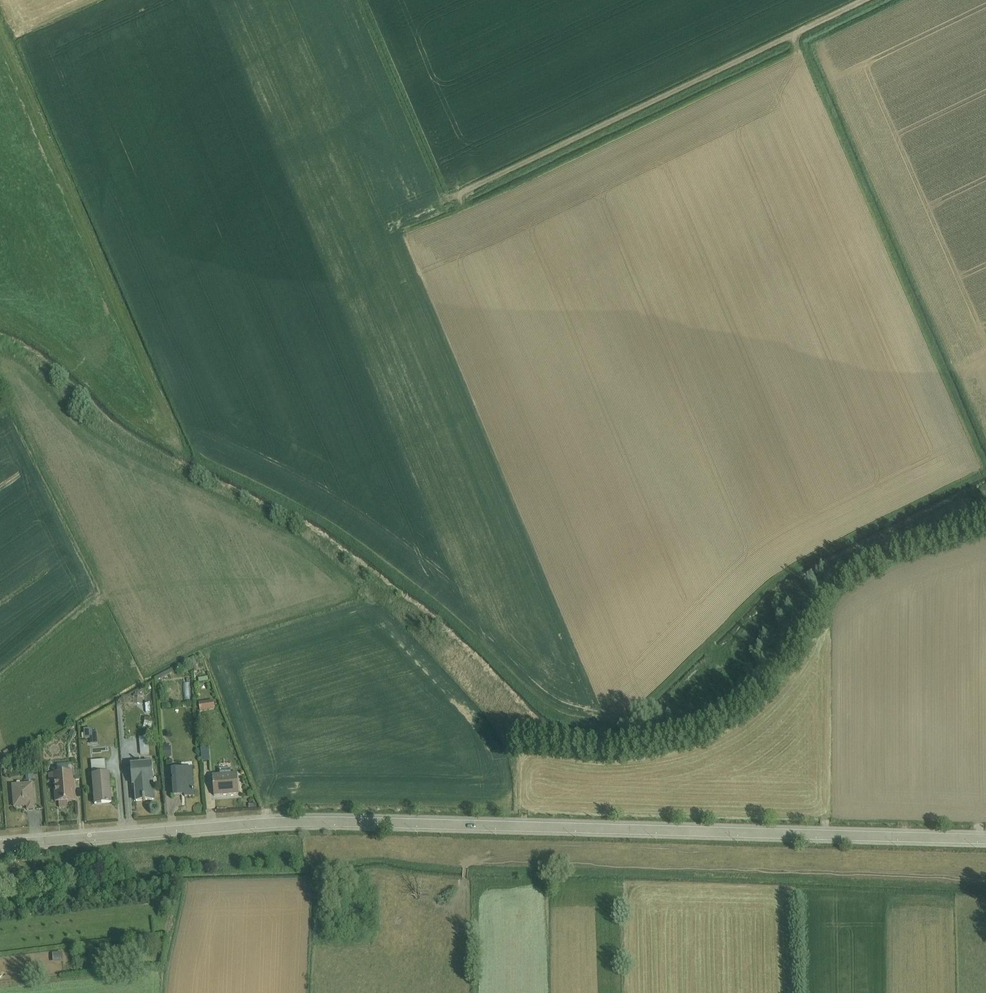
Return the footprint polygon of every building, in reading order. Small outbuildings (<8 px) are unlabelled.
[(194,657),(157,677),(158,680),(189,664),(189,669),(194,669),(194,672),(197,672),(197,668),(195,668),(194,657)] [(188,699),(194,698),(193,681),(186,682),(188,699)] [(135,695),(133,695),(133,704),(143,704),(143,697),(142,697),(142,695),(141,695),(141,693),(135,693),(135,695)] [(213,701),(199,703),(200,713),(215,710),(213,701)] [(145,721),(143,727),(151,729),(153,723),(145,721)] [(84,734),(82,734),(82,740),(84,740),(90,739),(91,745),(99,745),(98,733),(84,734)] [(148,737),(139,738),(141,756),(149,755),(148,737)] [(168,745),(163,745),(164,758),(172,758),(171,747),(169,748),(168,745)] [(208,745),(200,746),(202,762),(210,762),(208,745)] [(105,760),(91,762),(95,806),(112,804),(109,773),(106,773),(105,760)] [(151,763),(131,765),(132,787),(135,787),(136,803),(144,802),(144,803),(146,803),(145,802),(154,801),(151,763)] [(220,776),(212,776),(214,797),(239,795),(237,774),(232,775),(231,763),(219,764),(220,776)] [(58,775),(49,775),(49,783),(54,782),(56,804),(59,803),(59,809),(69,808),(68,803),(75,802),(72,764),(57,765),(58,775)] [(192,769),(172,771),(174,797),(185,796),(185,799),(194,798),(192,769)] [(33,784),(13,786),(15,808),(27,807),(28,811),(35,811),(33,784)] [(60,953),(52,953),(53,963),(61,962),(60,953)]
